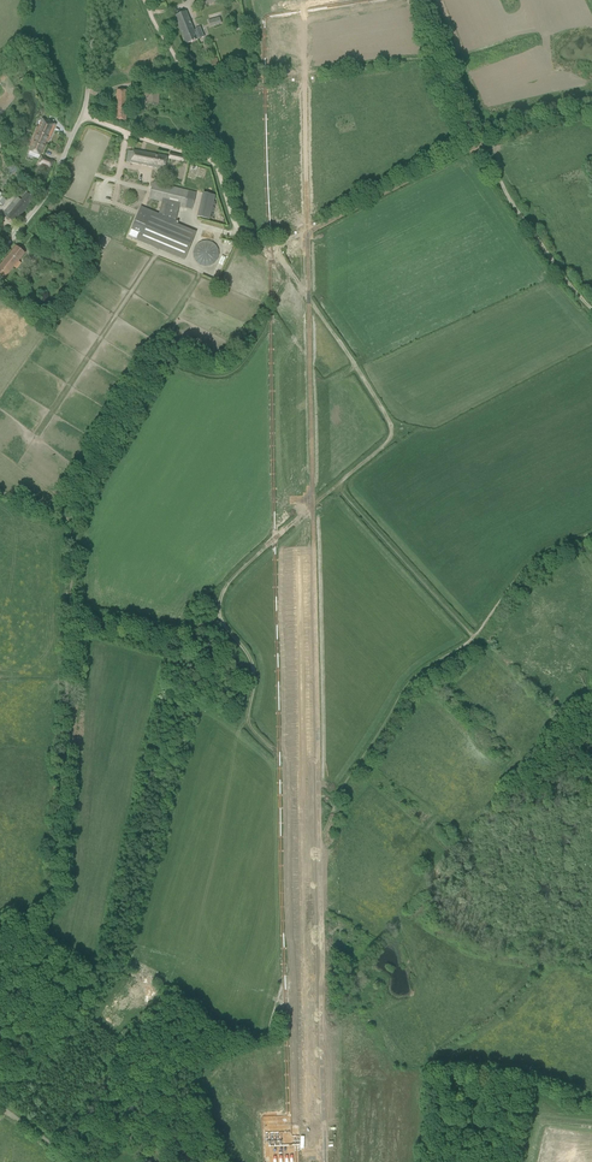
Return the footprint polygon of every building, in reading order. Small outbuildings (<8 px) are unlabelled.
[(175,16),(186,44),(198,39),(199,38),(200,39),(204,37),(200,27),(196,29),(196,30),(194,31),(186,11),(175,16)] [(217,58),(210,60),(211,66),(219,65),(217,58)] [(148,104),(159,105),(160,91),(149,90),(148,104)] [(116,91),(115,121),(125,121),(126,112),(130,112),(131,91),(116,91)] [(28,155),(26,159),(32,161),(33,157),(35,158),(36,154),(40,156),(47,141),(48,141),(56,125),(50,122),(42,119),(34,137),(35,138),(28,155)] [(129,150),(127,161),(148,165),(148,166),(153,167),(153,166),(155,166),(159,167),(158,168),(165,169),(168,156),(134,150),(133,151),(129,150)] [(184,159),(185,156),(170,153),(170,154),(169,159),(183,163),(184,160),(184,159)] [(39,164),(50,169),(54,162),(43,157),(39,164)] [(13,164),(4,170),(8,177),(18,170),(13,164)] [(140,209),(129,235),(132,236),(185,258),(196,232),(175,224),(179,206),(192,209),(196,194),(188,192),(189,191),(153,182),(149,199),(162,202),(158,217),(142,210),(140,209)] [(2,213),(14,223),(35,200),(27,192),(20,200),(17,197),(2,213)] [(209,220),(215,196),(203,193),(197,217),(209,220)] [(204,238),(189,255),(203,266),(205,263),(210,267),(222,253),(204,238)] [(0,265),(0,277),(4,280),(14,266),(17,268),(21,263),(18,262),(25,254),(20,250),(15,246),(0,265)] [(37,264),(29,272),(33,275),(40,267),(37,264)]
